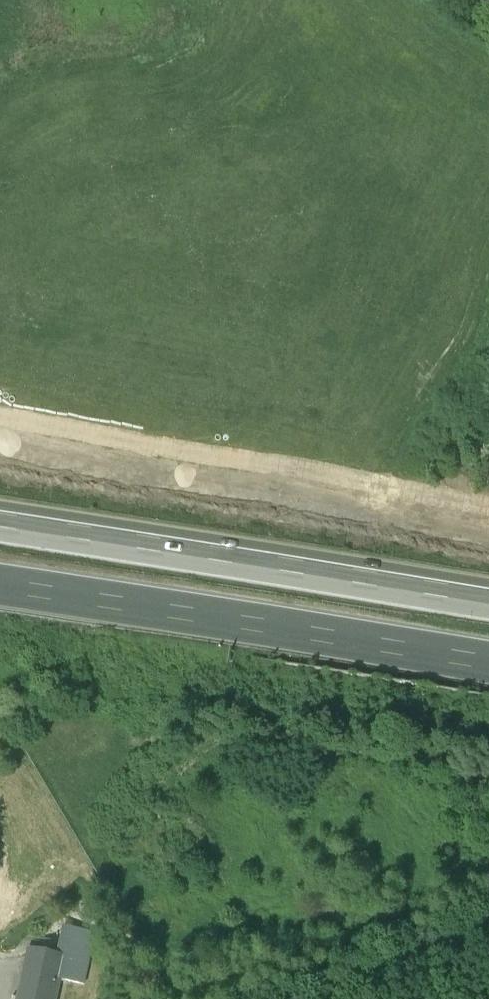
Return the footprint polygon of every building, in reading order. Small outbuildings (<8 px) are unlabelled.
[(64,927),(57,956),(63,957),(59,978),(82,983),(93,934),(64,927)] [(16,998),(54,998),(59,978),(63,957),(57,956),(26,949),(16,998)]
